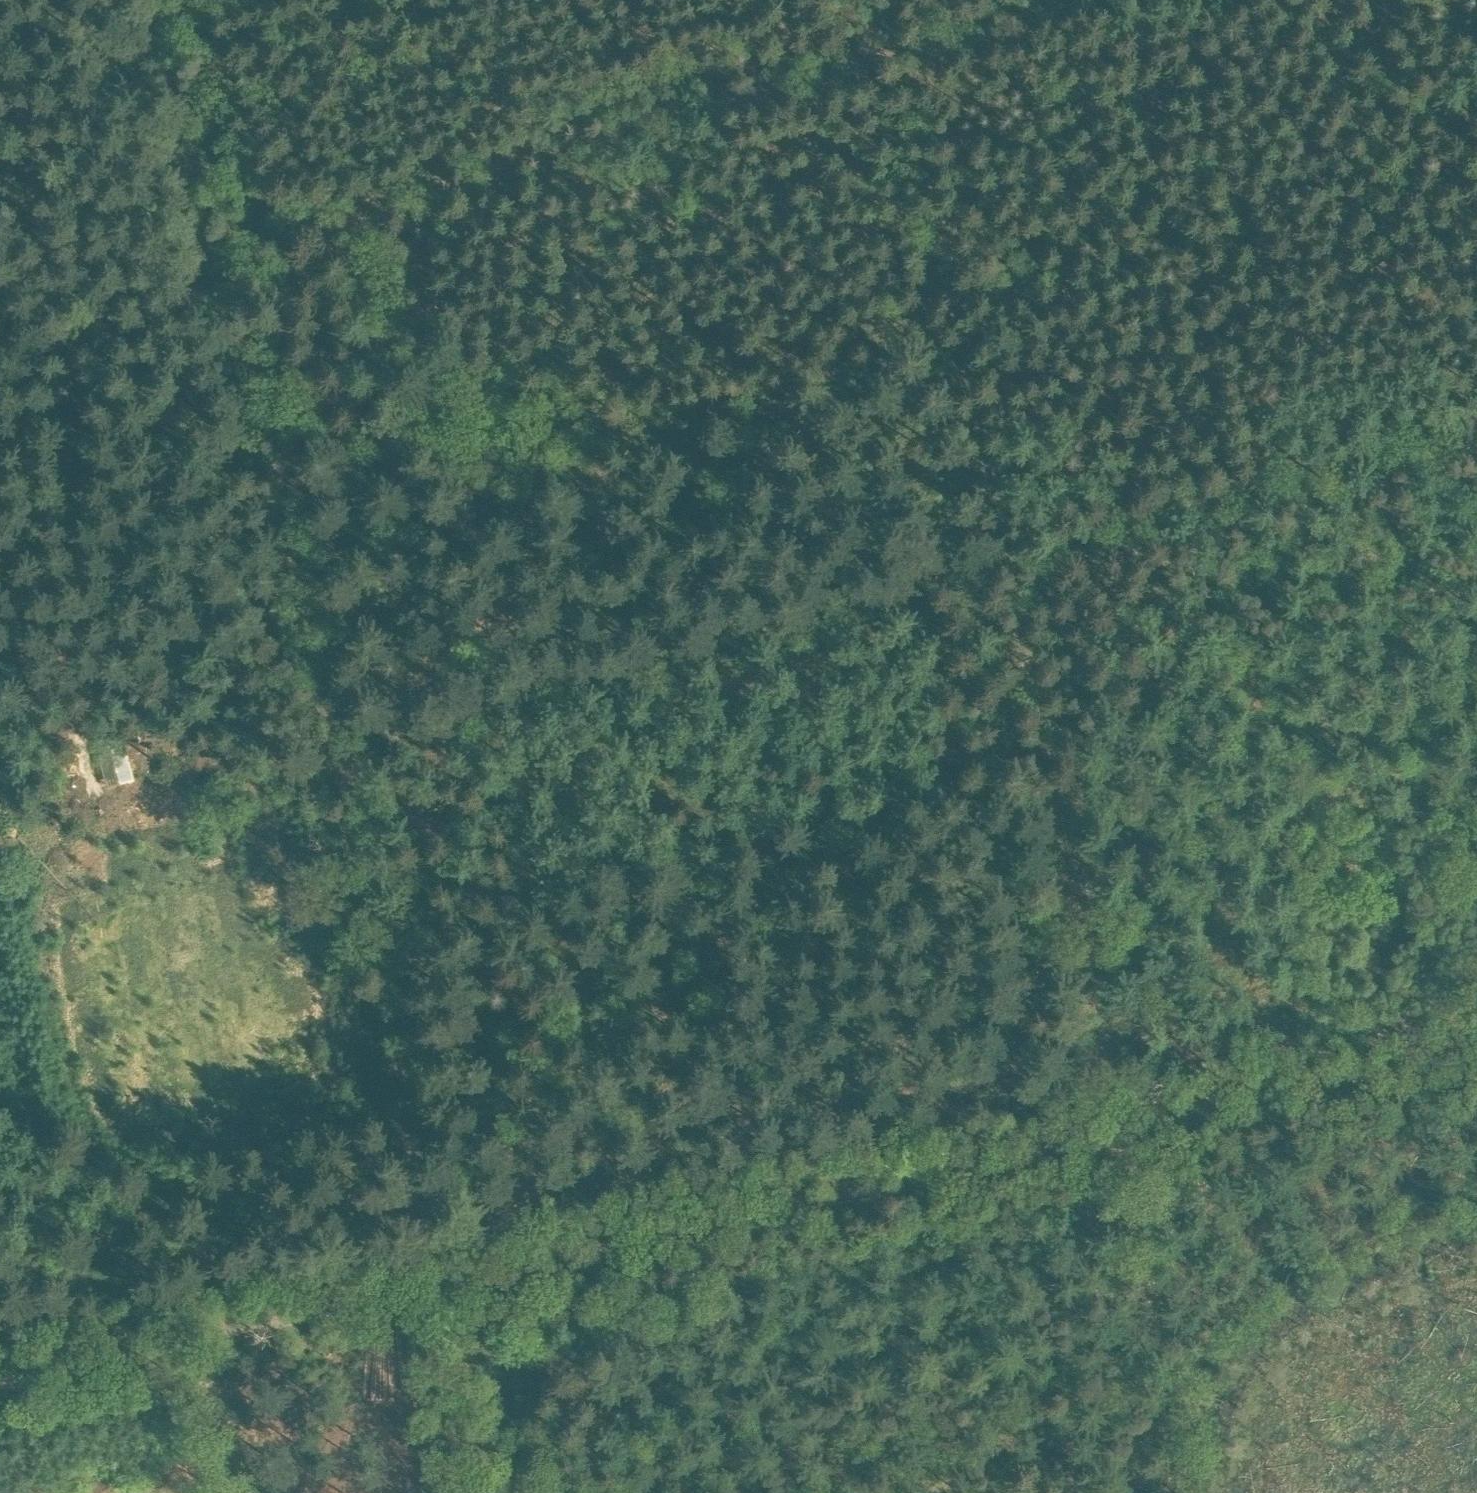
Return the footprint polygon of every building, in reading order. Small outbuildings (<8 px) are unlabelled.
[(106,776),(109,787),(133,781),(129,769),(123,746),(100,753),(106,776)]
